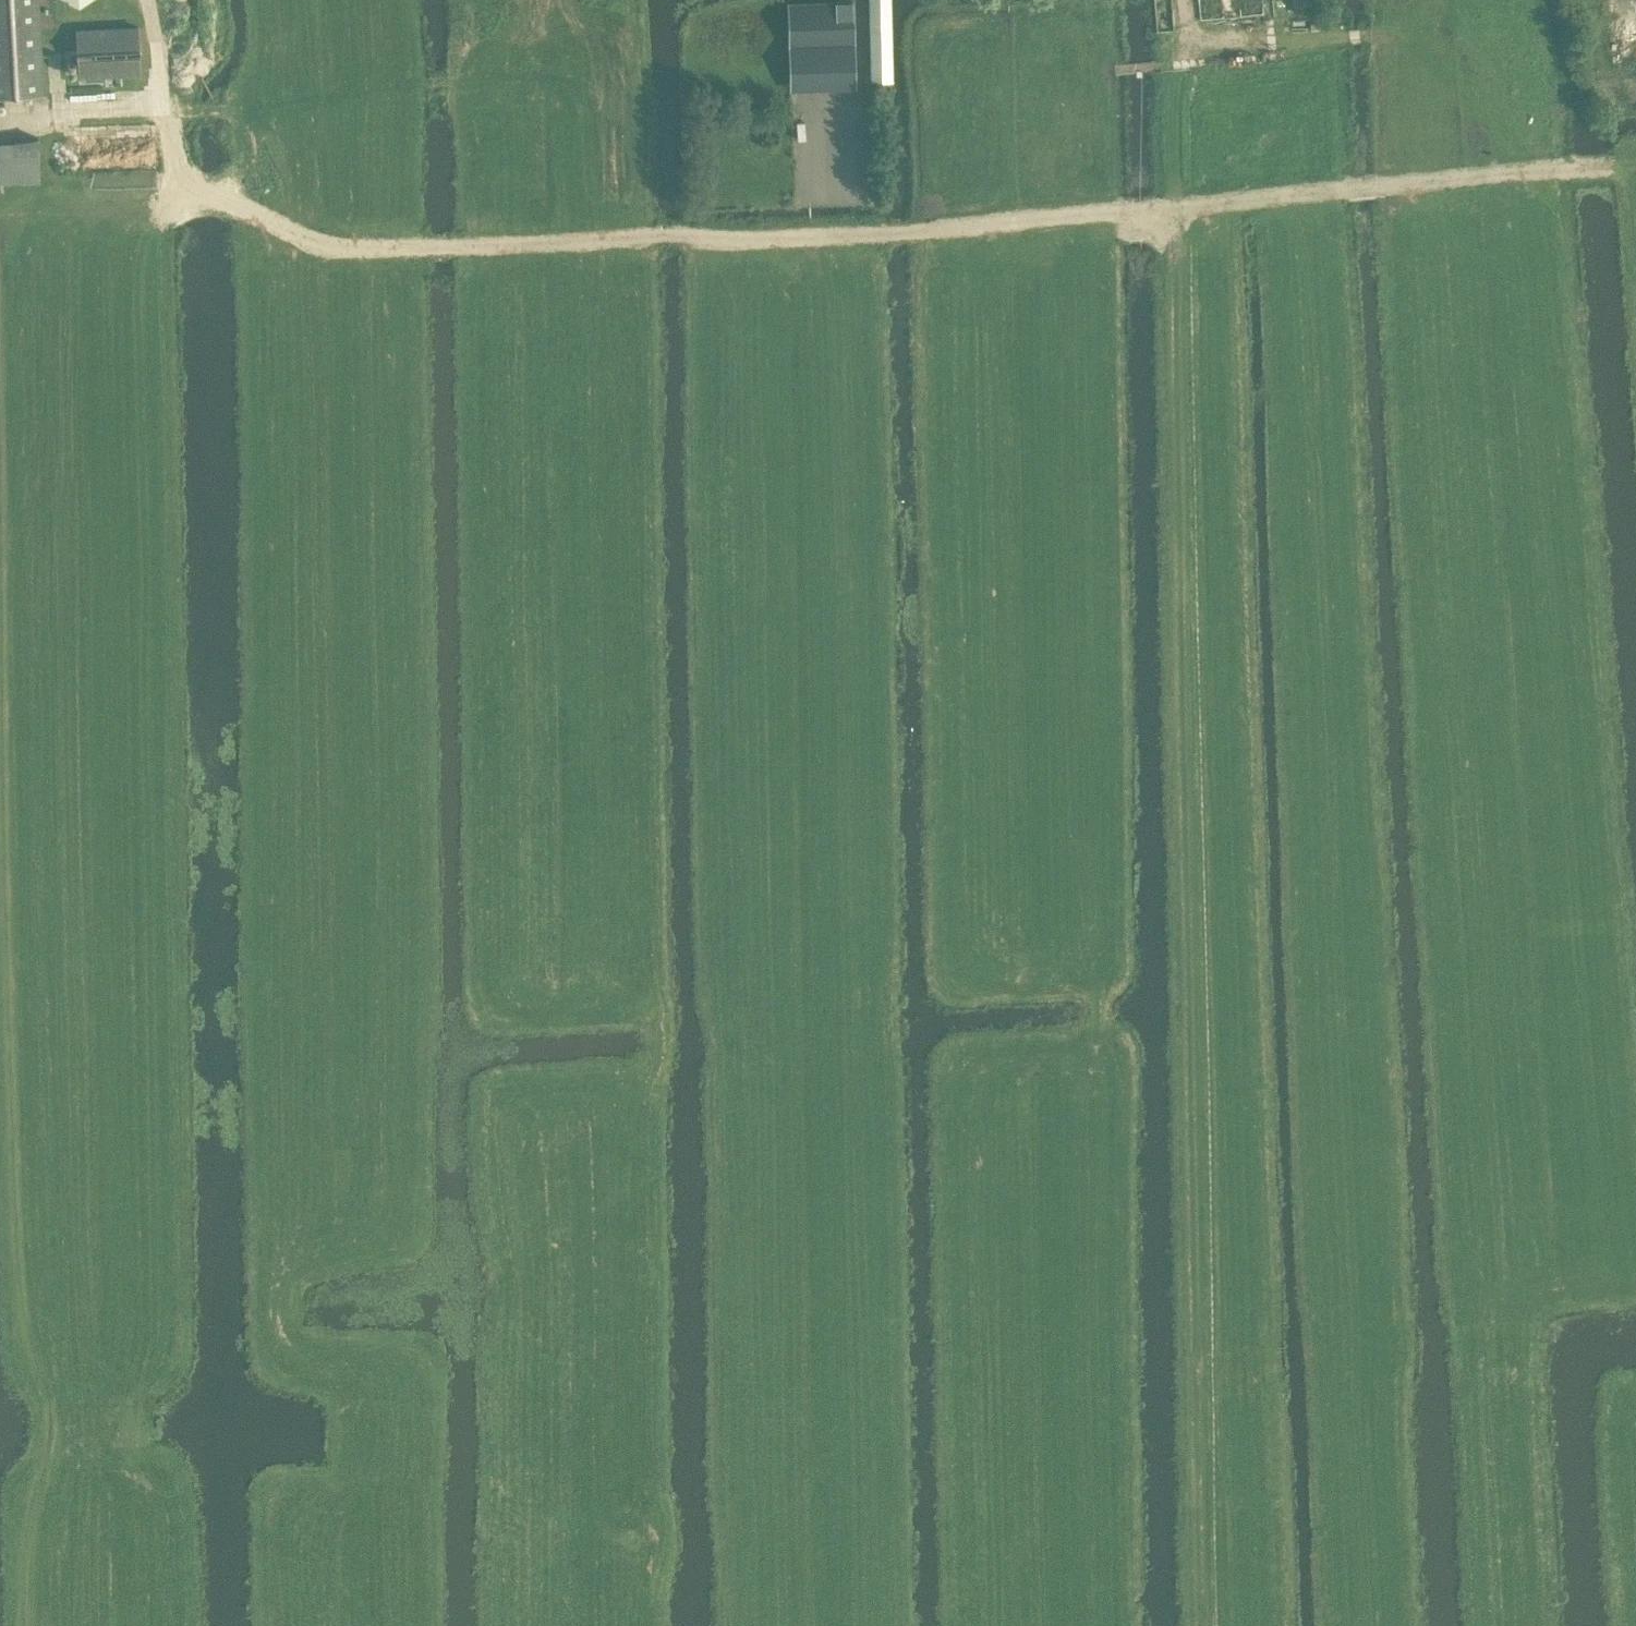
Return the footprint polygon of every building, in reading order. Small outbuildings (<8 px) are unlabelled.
[(43,93),(38,0),(0,0),(0,95),(43,93)] [(892,78),(890,0),(869,0),(871,78),(892,78)] [(854,86),(852,1),(788,3),(791,88),(854,86)] [(138,26),(76,30),(79,75),(141,71),(138,26)] [(0,140),(0,180),(39,178),(37,138),(0,140)]
